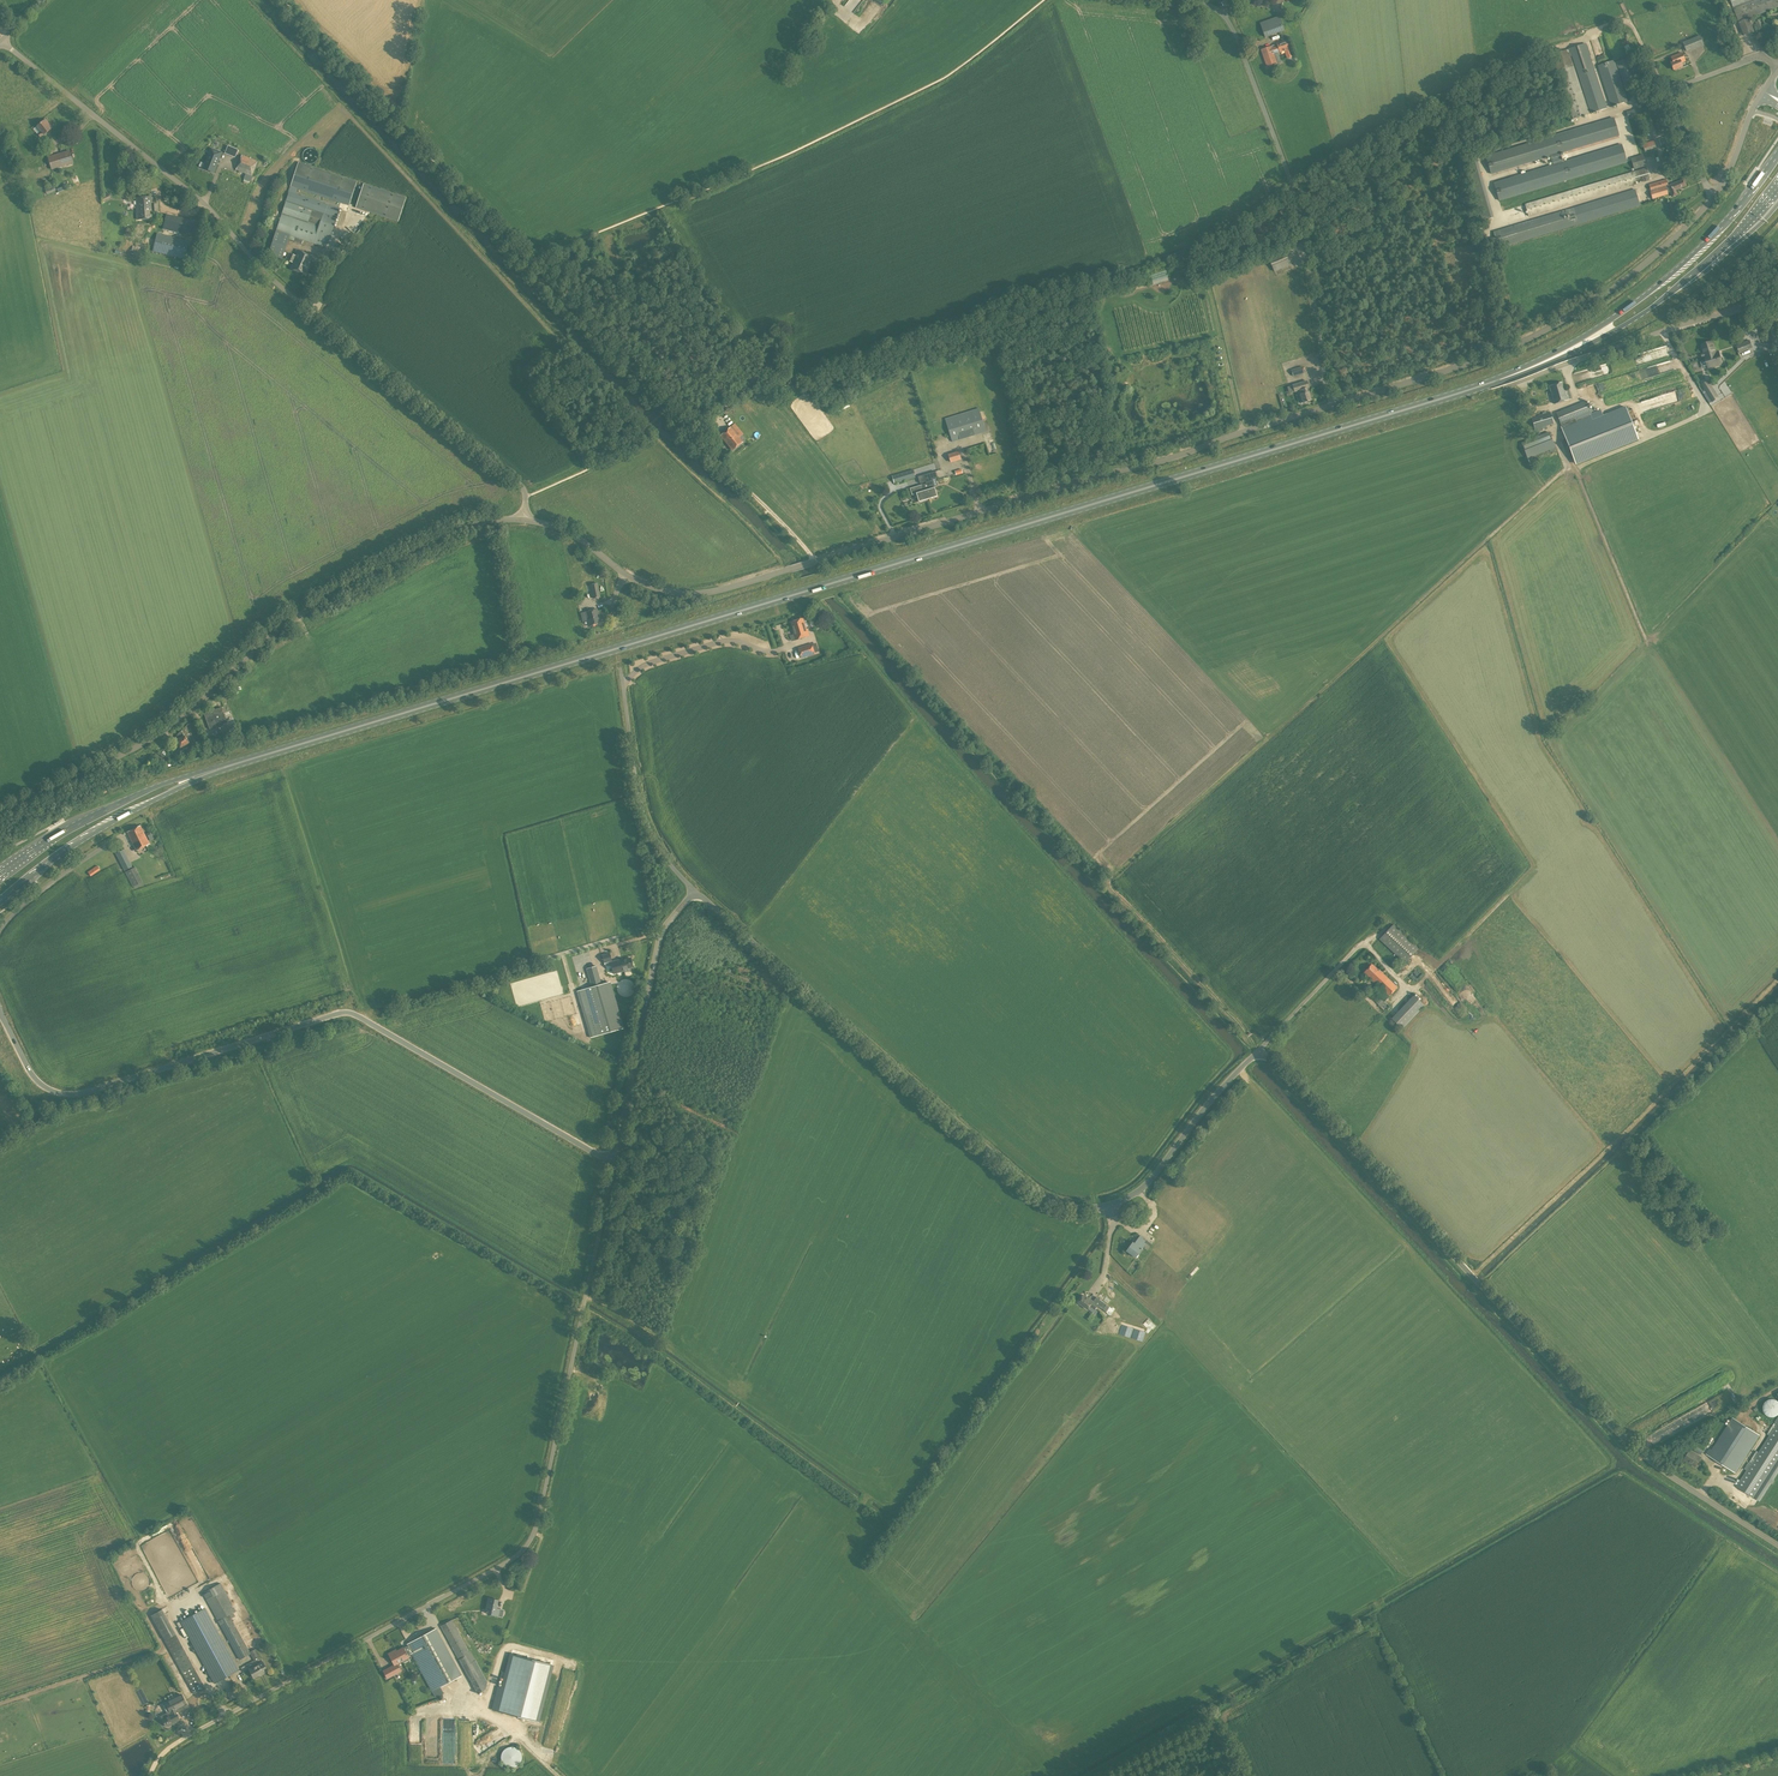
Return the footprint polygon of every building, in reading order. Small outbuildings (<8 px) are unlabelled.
[(1744,36),(1754,32),(1749,18),(1777,7),(1777,0),(1730,0),(1744,36)] [(1264,37),(1284,30),(1279,17),(1260,23),(1264,37)] [(1760,22),(1759,20),(1755,22),(1757,27),(1756,27),(1757,29),(1758,29),(1758,30),(1764,27),(1761,22),(1760,22)] [(1686,52),(1703,45),(1699,36),(1682,42),(1686,52)] [(1293,57),(1290,49),(1287,40),(1276,44),(1279,53),(1284,51),(1287,60),(1293,57)] [(1607,108),(1586,43),(1569,48),(1569,49),(1552,54),(1572,119),(1589,113),(1570,57),(1571,56),(1590,113),(1607,108)] [(1267,67),(1277,63),(1271,46),(1261,50),(1267,67)] [(1673,69),(1682,66),(1680,62),(1685,60),(1681,53),(1671,57),(1673,62),(1670,63),(1673,69)] [(1625,88),(1628,87),(1627,84),(1636,81),(1627,58),(1616,62),(1625,88)] [(1611,107),(1627,101),(1614,60),(1597,65),(1611,107)] [(1629,119),(1646,114),(1643,106),(1626,111),(1629,119)] [(1486,156),(1491,174),(1550,156),(1552,165),(1494,183),(1499,200),(1627,162),(1622,144),(1563,162),(1560,153),(1619,135),(1614,118),(1486,156)] [(50,124),(46,119),(37,126),(41,131),(38,134),(40,137),(43,135),(44,135),(53,127),(50,124)] [(1658,131),(1668,128),(1665,121),(1656,124),(1658,131)] [(1473,143),(1489,137),(1486,129),(1470,135),(1473,143)] [(1661,146),(1672,142),(1670,135),(1658,139),(1661,146)] [(1644,151),(1656,148),(1654,140),(1642,144),(1644,151)] [(237,157),(239,149),(229,145),(226,153),(237,157)] [(202,168),(214,173),(222,152),(210,147),(204,163),(205,164),(203,168),(202,168)] [(51,170),(73,163),(69,150),(47,157),(51,170)] [(1634,169),(1646,166),(1643,154),(1630,158),(1634,169)] [(251,176),(257,161),(242,155),(236,170),(251,176)] [(349,205),(357,181),(298,162),(290,186),(349,205)] [(1528,216),(1574,203),(1651,180),(1647,167),(1525,204),(1528,216)] [(251,182),(253,177),(245,174),(243,179),(244,180),(244,181),(248,183),(249,181),(251,182)] [(1675,190),(1686,185),(1683,179),(1668,186),(1666,179),(1649,185),(1651,191),(1650,192),(1652,199),(1668,194),(1667,193),(1671,192),(1672,196),(1677,195),(1675,190)] [(406,197),(363,183),(355,207),(398,221),(406,197)] [(47,194),(56,191),(54,184),(44,188),(47,194)] [(1498,248),(1640,206),(1635,189),(1493,232),(1498,248)] [(275,231),(268,255),(282,259),(289,236),(326,248),(339,208),(289,191),(276,231),(275,231)] [(151,204),(151,197),(136,198),(137,219),(153,218),(152,212),(152,211),(157,210),(156,204),(151,204)] [(172,216),(172,214),(167,212),(167,214),(166,214),(162,229),(196,237),(199,222),(172,216)] [(185,259),(189,241),(167,235),(157,233),(152,251),(185,259)] [(313,256),(298,250),(296,256),(290,253),(287,260),(293,263),(290,269),(305,275),(309,268),(308,268),(313,256)] [(1274,272),(1290,265),(1284,250),(1268,257),(1274,272)] [(1167,276),(1166,270),(1150,275),(1151,280),(1167,276)] [(1739,353),(1753,347),(1750,340),(1736,345),(1739,353)] [(1715,354),(1711,341),(1700,344),(1708,369),(1721,365),(1718,353),(1715,354)] [(1293,376),(1304,373),(1302,366),(1291,370),(1293,376)] [(1309,392),(1308,388),(1309,388),(1307,380),(1292,385),(1287,387),(1289,393),(1294,392),(1298,391),(1299,398),(1301,398),(1303,403),(1312,400),(1309,392)] [(1712,402),(1719,398),(1708,381),(1701,385),(1704,390),(1702,391),(1709,402),(1711,401),(1712,402)] [(1554,404),(1567,400),(1562,382),(1549,386),(1554,404)] [(1585,401),(1556,413),(1561,425),(1560,425),(1568,444),(1575,463),(1638,438),(1630,419),(1625,407),(1603,416),(1600,410),(1590,414),(1590,412),(1589,409),(1585,401)] [(952,443),(986,432),(979,408),(945,419),(952,443)] [(1536,433),(1548,429),(1547,425),(1554,423),(1550,412),(1531,418),(1536,433)] [(726,443),(736,435),(730,427),(720,435),(726,443)] [(1527,459),(1555,448),(1549,432),(1521,443),(1527,459)] [(736,435),(726,443),(732,450),(742,442),(736,435)] [(975,451),(980,465),(989,462),(984,448),(975,451)] [(951,463),(961,459),(958,451),(948,454),(951,463)] [(895,484),(915,477),(913,469),(892,476),(895,484)] [(930,473),(924,475),(925,479),(926,482),(926,484),(933,482),(930,473)] [(927,495),(928,499),(937,496),(933,482),(926,484),(922,485),(926,495),(927,495)] [(919,502),(928,499),(927,495),(926,495),(922,485),(910,488),(912,495),(914,494),(915,497),(917,497),(919,502)] [(864,498),(870,496),(869,493),(879,490),(878,487),(862,492),(864,498)] [(592,596),(600,595),(597,583),(590,585),(592,596)] [(599,617),(596,609),(585,612),(587,620),(588,626),(601,623),(599,617)] [(806,628),(803,618),(791,622),(793,630),(796,640),(809,635),(807,628),(806,628)] [(818,651),(816,643),(812,644),(798,648),(801,657),(818,651)] [(209,729),(218,726),(227,723),(221,707),(204,714),(209,729)] [(190,724),(191,726),(194,734),(200,731),(196,722),(195,722),(190,724)] [(177,736),(178,739),(189,734),(187,730),(189,728),(186,725),(177,736)] [(185,745),(188,744),(188,743),(189,742),(194,739),(191,733),(189,734),(178,739),(177,740),(179,743),(178,744),(179,747),(180,746),(180,747),(185,745)] [(199,746),(205,744),(200,733),(194,735),(199,746)] [(136,850),(149,844),(140,826),(127,832),(136,850)] [(125,871),(132,867),(123,849),(116,853),(125,871)] [(91,876),(100,870),(97,866),(88,872),(91,876)] [(133,887),(142,883),(135,867),(125,872),(133,887)] [(1404,963),(1419,948),(1394,924),(1379,939),(1404,963)] [(612,962),(610,953),(601,955),(603,963),(604,963),(605,965),(606,967),(611,966),(613,974),(626,970),(626,969),(633,967),(630,958),(623,960),(623,958),(612,962)] [(1378,970),(1372,964),(1364,972),(1370,978),(1370,979),(1377,986),(1368,994),(1384,1011),(1389,1007),(1384,1001),(1397,987),(1379,970),(1378,970)] [(610,981),(583,989),(577,991),(587,1027),(590,1038),(624,1028),(623,1027),(610,981)] [(1402,1028),(1424,1006),(1413,996),(1392,1019),(1402,1028)] [(1194,1194),(1195,1195),(1198,1191),(1185,1181),(1179,1189),(1191,1198),(1194,1194)] [(1133,1242),(1127,1250),(1128,1251),(1135,1257),(1136,1257),(1145,1244),(1144,1243),(1145,1241),(1146,1240),(1144,1238),(1142,1237),(1140,1235),(1134,1244),(1133,1242)] [(1113,1311),(1150,1335),(1165,1313),(1121,1285),(1124,1280),(1111,1272),(1102,1286),(1113,1293),(1107,1301),(1116,1307),(1113,1311)] [(1083,1296),(1078,1302),(1088,1309),(1090,1306),(1094,1310),(1097,1305),(1106,1312),(1109,1307),(1096,1298),(1093,1301),(1089,1298),(1088,1299),(1086,1298),(1083,1296)] [(1777,1400),(1775,1399),(1772,1399),(1769,1399),(1767,1400),(1765,1402),(1763,1405),(1763,1408),(1763,1411),(1765,1413),(1767,1415),(1769,1416),(1772,1417),(1775,1416),(1777,1415),(1777,1414),(1777,1401),(1777,1400)] [(1774,1422),(1777,1423),(1751,1463),(1749,1462),(1744,1469),(1746,1470),(1736,1486),(1754,1498),(1764,1481),(1766,1482),(1769,1477),(1768,1475),(1777,1460),(1777,1416),(1774,1422)] [(1710,1454),(1709,1455),(1735,1472),(1759,1435),(1733,1418),(1710,1454)] [(1700,1455),(1703,1450),(1697,1446),(1694,1451),(1700,1455)] [(1696,1467),(1702,1457),(1690,1450),(1684,1459),(1696,1467)] [(249,1652),(231,1618),(235,1616),(233,1613),(236,1611),(221,1583),(203,1593),(239,1660),(251,1654),(255,1662),(261,1659),(255,1648),(249,1652)] [(498,1616),(500,1609),(496,1608),(498,1600),(488,1598),(485,1610),(489,1610),(488,1614),(498,1616)] [(214,1684),(239,1670),(205,1608),(180,1621),(214,1684)] [(474,1661),(451,1620),(440,1626),(458,1659),(459,1659),(477,1693),(485,1689),(487,1682),(475,1660),(474,1661)] [(432,1692),(440,1687),(461,1675),(448,1651),(436,1628),(433,1630),(407,1644),(406,1644),(407,1646),(403,1648),(397,1651),(396,1649),(388,1653),(389,1655),(394,1664),(392,1665),(392,1666),(389,1668),(383,1671),(387,1679),(393,1676),(401,1671),(397,1663),(408,1657),(408,1656),(412,1654),(432,1692)] [(496,1679),(489,1701),(534,1715),(551,1659),(511,1647),(501,1680),(496,1679)] [(253,1678),(267,1670),(262,1662),(248,1669),(253,1678)] [(168,1725),(179,1719),(174,1709),(186,1703),(182,1694),(171,1700),(174,1705),(167,1708),(170,1713),(164,1716),(168,1725)] [(512,1767),(513,1767),(514,1767),(515,1766),(516,1766),(518,1765),(518,1764),(519,1763),(520,1762),(521,1761),(521,1760),(521,1759),(521,1757),(521,1756),(521,1755),(521,1753),(520,1752),(520,1751),(519,1750),(518,1749),(517,1748),(516,1748),(515,1747),(513,1747),(512,1747),(511,1747),(509,1747),(508,1747),(507,1748),(506,1748),(505,1749),(504,1750),(503,1751),(502,1752),(502,1753),(501,1754),(501,1755),(501,1757),(501,1758),(501,1759),(501,1760),(502,1762),(503,1763),(503,1764),(504,1765),(505,1766),(507,1766),(508,1767),(509,1767),(510,1767),(512,1767)]
